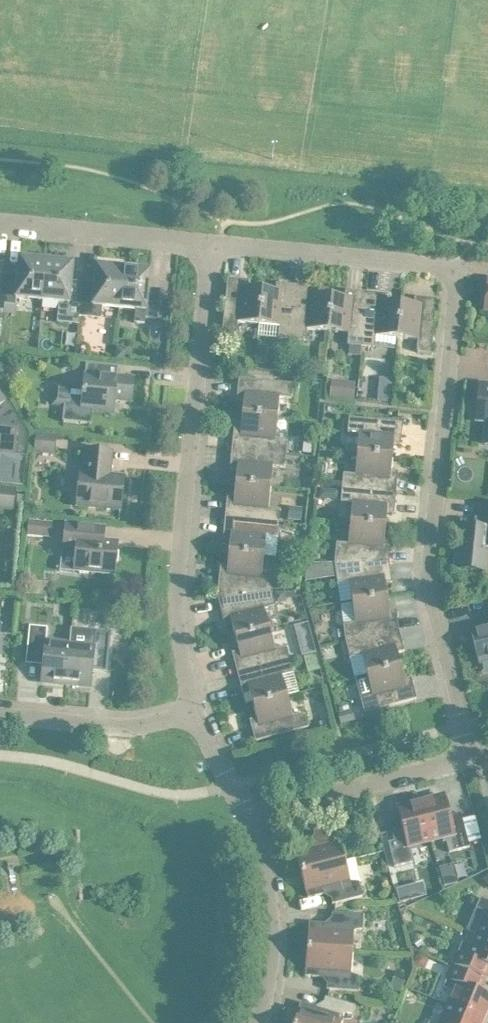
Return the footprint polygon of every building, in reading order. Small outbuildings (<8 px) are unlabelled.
[(5,273),(5,278),(2,303),(14,304),(15,297),(41,300),(45,260),(18,257),(17,275),(5,273)] [(78,315),(82,281),(70,280),(72,262),(45,260),(41,300),(58,301),(56,321),(77,323),(78,315)] [(101,305),(118,307),(122,267),(95,265),(94,282),(82,281),(78,315),(100,317),(101,305)] [(149,270),(122,267),(118,307),(144,310),(144,317),(156,318),(159,289),(147,287),(149,270)] [(258,323),(261,288),(248,287),(248,280),(227,278),(221,332),(236,333),(237,321),(258,323)] [(277,337),(291,339),(296,285),(275,283),(275,290),(261,288),(258,323),(278,325),(277,337)] [(296,285),(291,339),(305,340),(306,328),(327,330),(330,295),(317,294),(317,287),(296,285)] [(330,295),(327,330),(348,332),(346,344),(360,346),(366,291),(345,289),(344,297),(330,295)] [(396,337),(400,302),(386,301),(387,294),(366,291),(360,346),(374,347),(375,335),(396,337)] [(400,302),(396,337),(417,339),(416,351),(430,353),(436,298),(414,296),(413,303),(400,302)] [(115,346),(114,358),(127,359),(128,351),(123,346),(115,346)] [(421,360),(420,372),(428,373),(429,360),(421,360)] [(85,362),(83,385),(52,382),(49,405),(63,406),(61,420),(90,423),(92,409),(112,412),(114,399),(130,400),(133,378),(115,376),(114,377),(109,377),(110,365),(85,362)] [(314,362),(313,373),(322,374),(322,362),(314,362)] [(241,414),(276,417),(279,396),(290,398),(292,383),(238,378),(236,399),(243,400),(241,414)] [(344,380),(343,398),(353,399),(354,381),(344,380)] [(475,417),(486,418),(484,443),(487,444),(487,384),(478,383),(475,417)] [(377,394),(377,401),(390,402),(391,390),(383,389),(377,394)] [(231,448),(285,453),(286,439),(274,438),(276,417),(241,414),(240,427),(233,426),(231,448)] [(356,453),(391,456),(393,443),(400,444),(402,422),(348,417),(346,431),(358,432),(356,453)] [(13,454),(15,430),(0,428),(0,453),(13,454)] [(35,434),(34,450),(54,452),(55,436),(35,434)] [(284,467),(285,453),(231,448),(229,469),(236,469),(234,483),(269,486),(272,466),(284,467)] [(76,504),(120,508),(123,476),(108,475),(110,451),(86,449),(84,472),(79,472),(76,504)] [(341,486),(395,492),(397,471),(390,470),(391,456),(356,453),(354,474),(342,472),(341,486)] [(224,517),(278,522),(279,508),(267,507),(269,486),(234,483),(233,496),(226,496),(224,517)] [(349,522),(385,526),(386,512),(393,513),(395,492),(341,486),(340,500),(352,502),(349,522)] [(319,487),(318,497),(323,498),(326,495),(327,488),(319,487)] [(0,488),(0,508),(14,509),(15,489),(0,488)] [(487,554),(487,504),(481,504),(478,527),(458,525),(454,567),(486,571),(487,554)] [(289,506),(288,519),(300,520),(301,507),(289,506)] [(277,536),(278,522),(224,517),(222,538),(229,539),(228,552),(263,556),(265,535),(277,536)] [(27,519),(25,538),(49,541),(51,522),(27,519)] [(333,562),(388,561),(390,540),(383,539),(385,526),(349,522),(347,543),(336,542),(333,562)] [(64,524),(60,570),(73,571),(73,568),(76,569),(79,572),(86,573),(89,570),(113,572),(116,542),(104,541),(105,528),(64,524)] [(263,556),(228,552),(226,566),(219,565),(216,596),(271,591),(272,578),(261,577),(263,556)] [(348,581),(351,601),(386,596),(384,583),(391,582),(388,561),(333,562),(335,576),(336,583),(348,581)] [(307,563),(305,581),(335,576),(333,562),(307,563)] [(275,605),(271,591),(216,596),(224,626),(231,624),(234,637),(268,628),(263,608),(275,605)] [(285,591),(273,591),(274,599),(279,602),(285,599),(285,591)] [(386,596),(351,601),(354,622),(342,624),(344,641),(398,630),(395,609),(388,610),(386,596)] [(487,661),(487,624),(470,629),(479,663),(487,661)] [(65,684),(69,643),(45,640),(46,627),(28,625),(25,655),(39,657),(40,656),(43,659),(41,681),(65,684)] [(236,673),(289,659),(285,645),(274,648),(268,628),(234,637),(238,650),(231,652),(236,673)] [(360,655),(366,674),(400,665),(396,652),(403,650),(398,630),(344,641),(349,657),(360,655)] [(83,644),(69,643),(65,684),(89,686),(92,664),(94,662),(105,663),(108,633),(84,631),(83,644)] [(312,640),(298,643),(301,655),(315,651),(312,640)] [(344,647),(315,650),(317,670),(346,667),(344,647)] [(252,704),(286,695),(281,675),(292,672),(289,659),(236,673),(242,693),(249,691),(252,704)] [(400,665),(366,674),(371,695),(359,698),(363,712),(416,698),(410,677),(403,679),(400,665)] [(321,677),(311,680),(313,688),(324,685),(321,677)] [(291,715),(286,695),(252,704),(255,718),(249,719),(254,740),(307,727),(303,712),(291,715)] [(351,709),(337,712),(340,723),(353,720),(351,709)] [(430,840),(441,837),(442,841),(445,840),(448,851),(469,846),(461,816),(450,819),(443,794),(420,800),(430,840)] [(430,840),(420,800),(396,807),(403,832),(391,835),(393,840),(387,841),(393,866),(412,861),(408,845),(430,840)] [(293,846),(300,872),(344,860),(339,840),(349,833),(345,816),(311,825),(315,840),(293,846)] [(344,860),(300,872),(307,898),(328,892),(331,903),(361,896),(358,881),(350,881),(344,860)] [(487,939),(487,900),(480,897),(475,908),(485,912),(476,934),(487,939)] [(306,949),(352,952),(353,931),(361,929),(362,914),(331,912),(330,923),(308,922),(306,949)] [(471,946),(461,942),(452,963),(484,976),(487,967),(487,939),(476,934),(471,946)] [(352,952),(306,949),(304,976),(326,977),(326,989),(357,991),(358,976),(350,973),(352,952)] [(447,1004),(484,1020),(487,1011),(487,995),(478,991),(482,980),(451,966),(446,978),(443,986),(453,990),(447,1004)] [(394,976),(389,988),(399,992),(404,980),(394,976)] [(293,1022),(357,1022),(350,1019),(354,1005),(324,996),(321,1007),(300,1001),(293,1022)] [(439,1022),(483,1022),(484,1020),(447,1004),(439,1022)]
